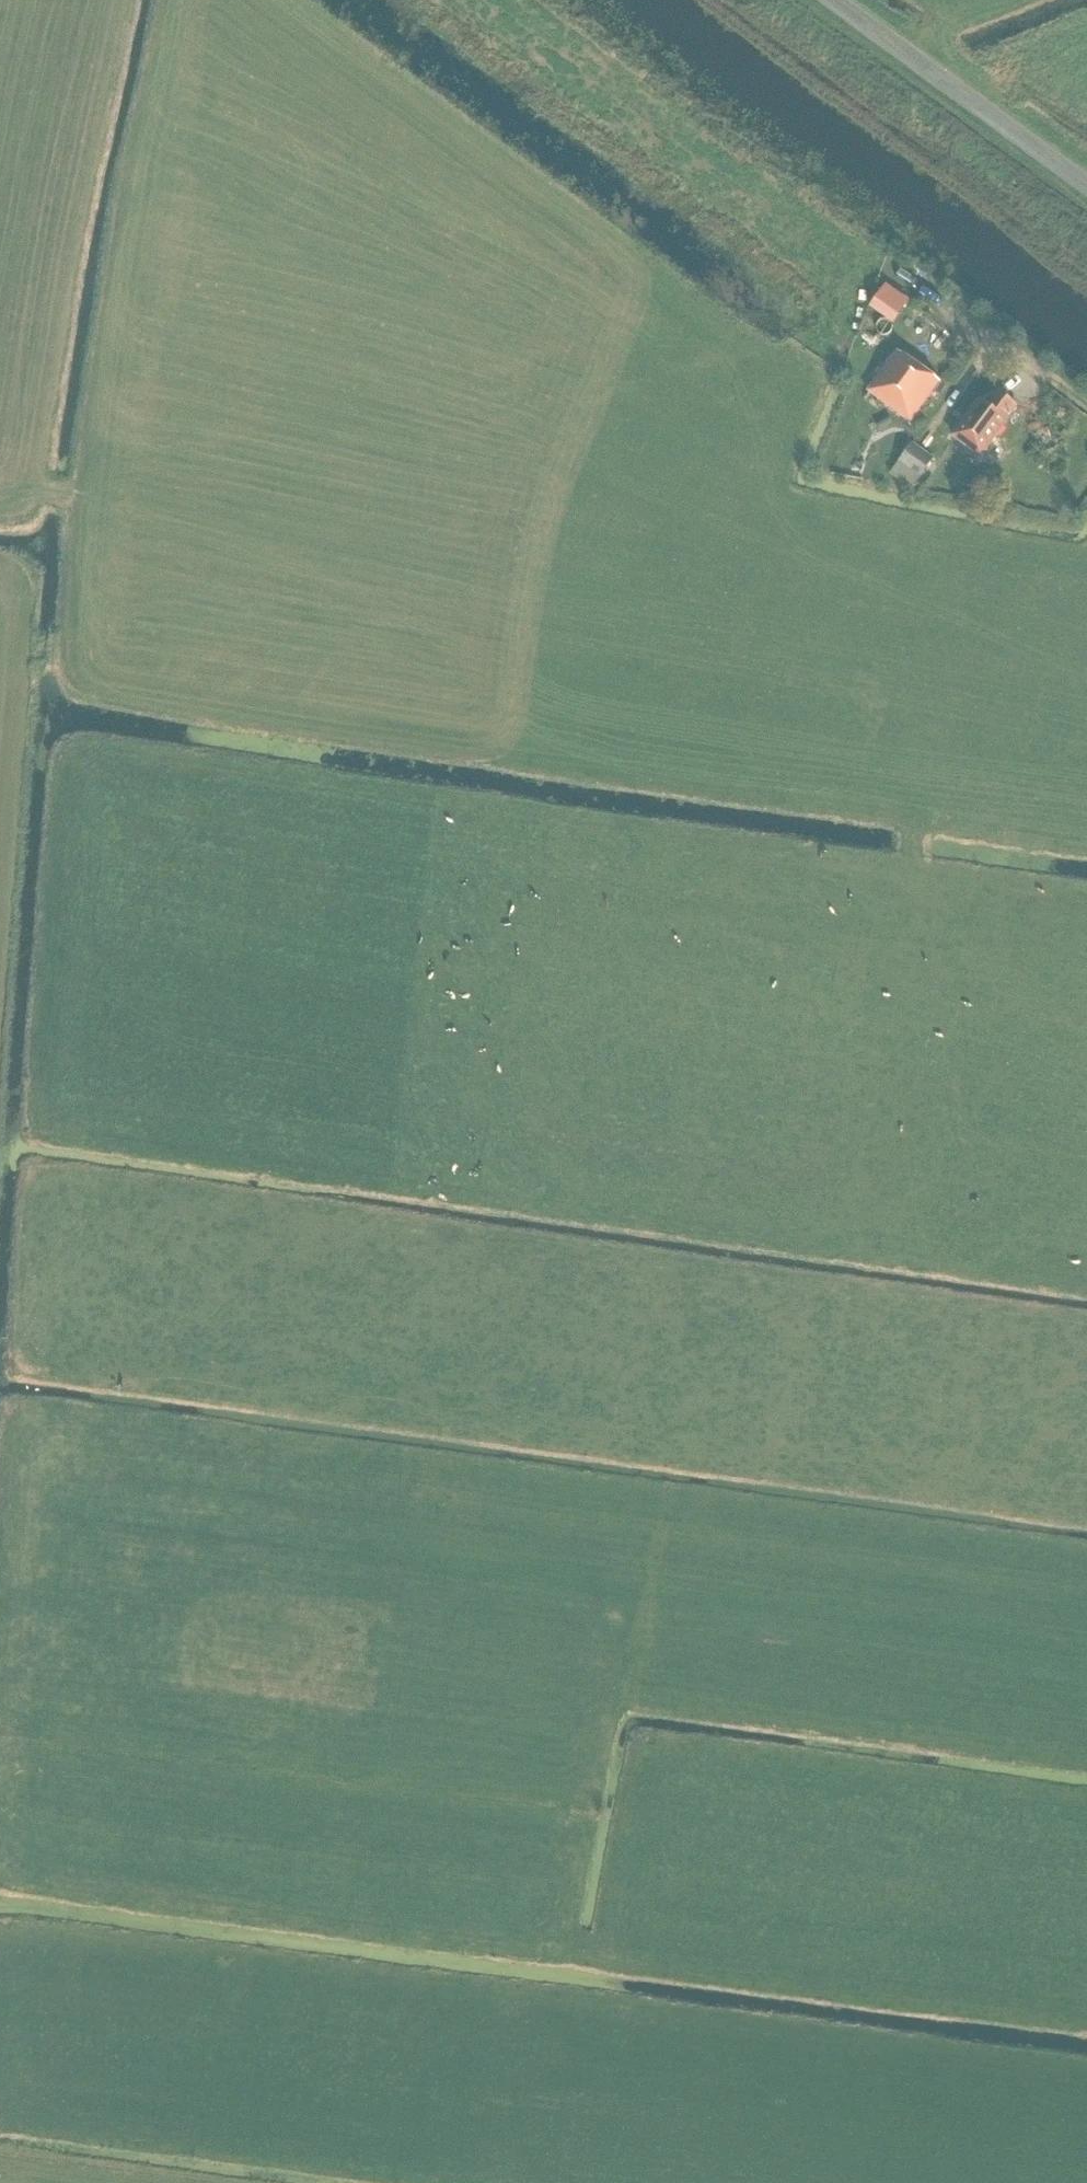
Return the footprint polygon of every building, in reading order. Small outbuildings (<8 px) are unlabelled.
[(910,422),(939,381),(897,351),(867,391),(910,422)] [(998,393),(987,407),(978,400),(950,437),(979,459),(1017,407),(998,393)] [(920,478),(934,458),(912,442),(898,462),(920,478)]
